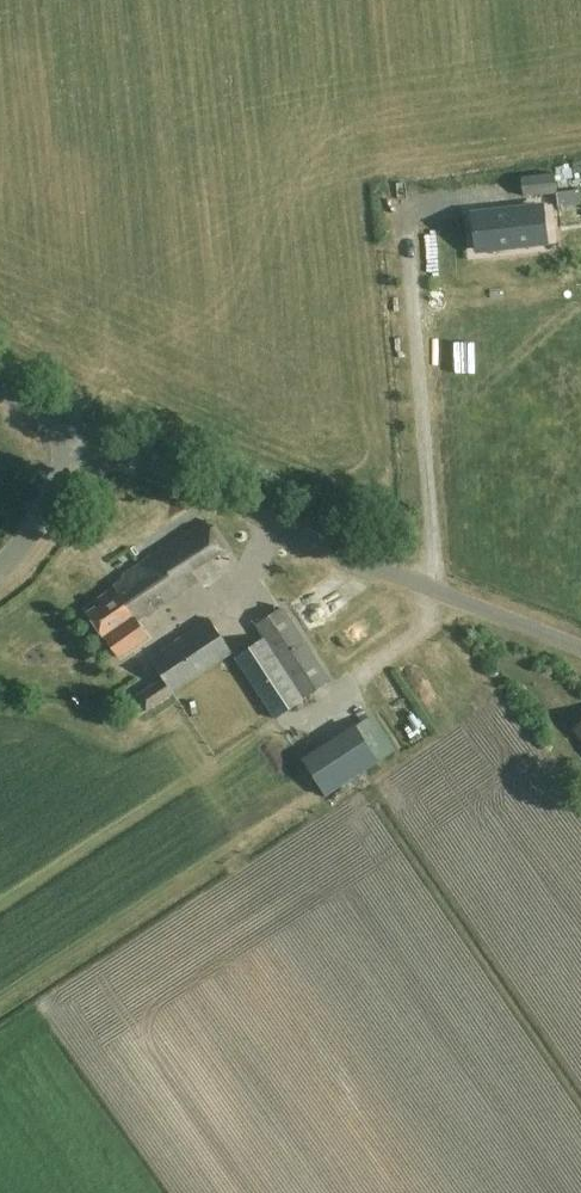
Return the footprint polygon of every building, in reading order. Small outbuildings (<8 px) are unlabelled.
[(543,208),(580,204),(579,190),(580,190),(580,163),(576,164),(576,170),(521,176),(524,209),(474,215),(477,248),(547,240),(543,208)] [(192,570),(224,549),(206,520),(156,551),(157,553),(122,576),(124,579),(114,586),(114,587),(97,599),(100,604),(88,612),(104,636),(105,635),(121,657),(149,637),(137,619),(147,613),(148,615),(199,580),(192,570)] [(263,637),(235,655),(275,718),(333,680),(284,605),(254,625),(263,637)] [(173,694),(235,652),(211,617),(150,657),(173,694)] [(364,727),(311,762),(330,790),(383,754),(364,727)]
